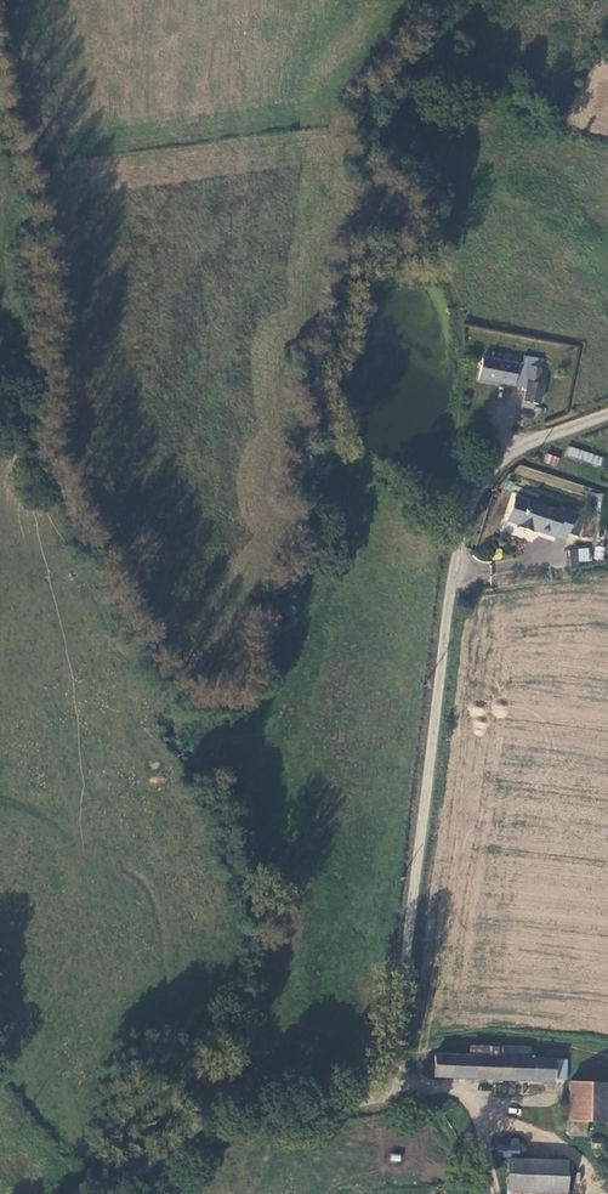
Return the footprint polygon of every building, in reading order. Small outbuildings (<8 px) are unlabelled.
[(531,349),(532,340),(514,337),(512,346),(474,336),(469,357),(513,367),(513,370),(517,371),(516,379),(529,381),(532,365),(528,364),(531,349)] [(601,460),(567,448),(565,456),(599,468),(601,460)] [(556,460),(546,456),(544,462),(553,466),(556,460)] [(513,500),(503,520),(515,526),(514,528),(526,533),(528,531),(549,539),(551,536),(561,540),(571,518),(560,514),(559,517),(526,503),(525,505),(513,500)] [(580,513),(570,533),(577,536),(586,517),(580,513)] [(595,546),(594,559),(604,559),(605,546),(595,546)] [(571,565),(590,562),(589,547),(569,549),(571,565)] [(467,1057),(502,1061),(502,1046),(468,1043),(467,1057)] [(502,1061),(467,1057),(431,1055),(430,1075),(550,1084),(551,1074),(558,1074),(560,1060),(527,1056),(526,1049),(520,1048),(520,1045),(502,1044),(502,1046),(502,1061)] [(605,1120),(607,1082),(570,1080),(568,1132),(585,1135),(587,1119),(605,1120)] [(603,1135),(591,1135),(591,1147),(602,1148),(603,1135)] [(494,1155),(516,1154),(514,1140),(505,1140),(504,1144),(493,1145),(494,1155)] [(514,1161),(512,1187),(562,1190),(563,1163),(514,1161)]
